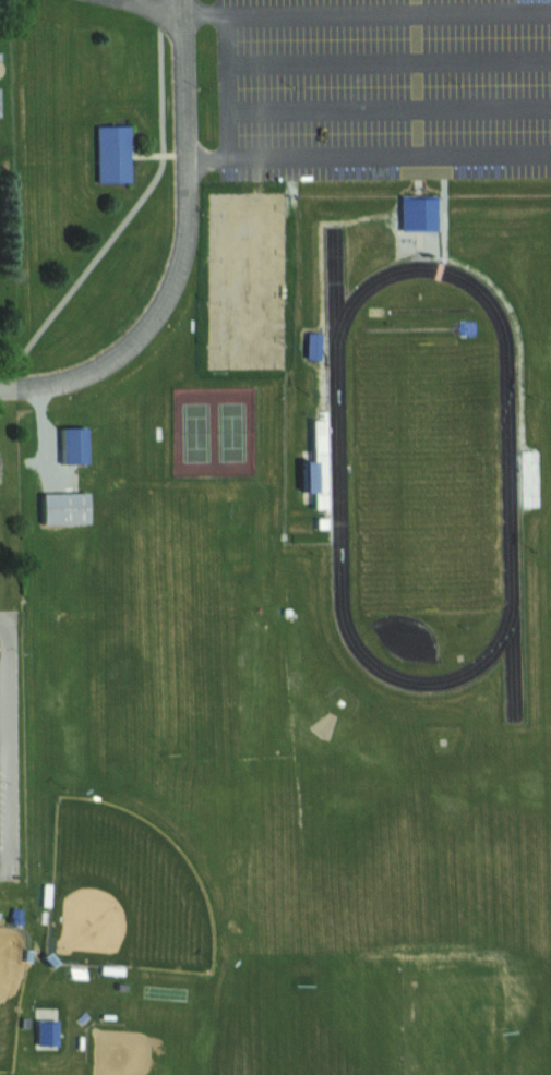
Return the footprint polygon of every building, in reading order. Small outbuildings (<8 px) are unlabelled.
[(94,184),(126,184),(126,125),(94,125),(94,184)] [(320,334),(305,334),(305,361),(320,361),(320,334)] [(37,492),(37,523),(89,523),(89,492),(37,492)]
